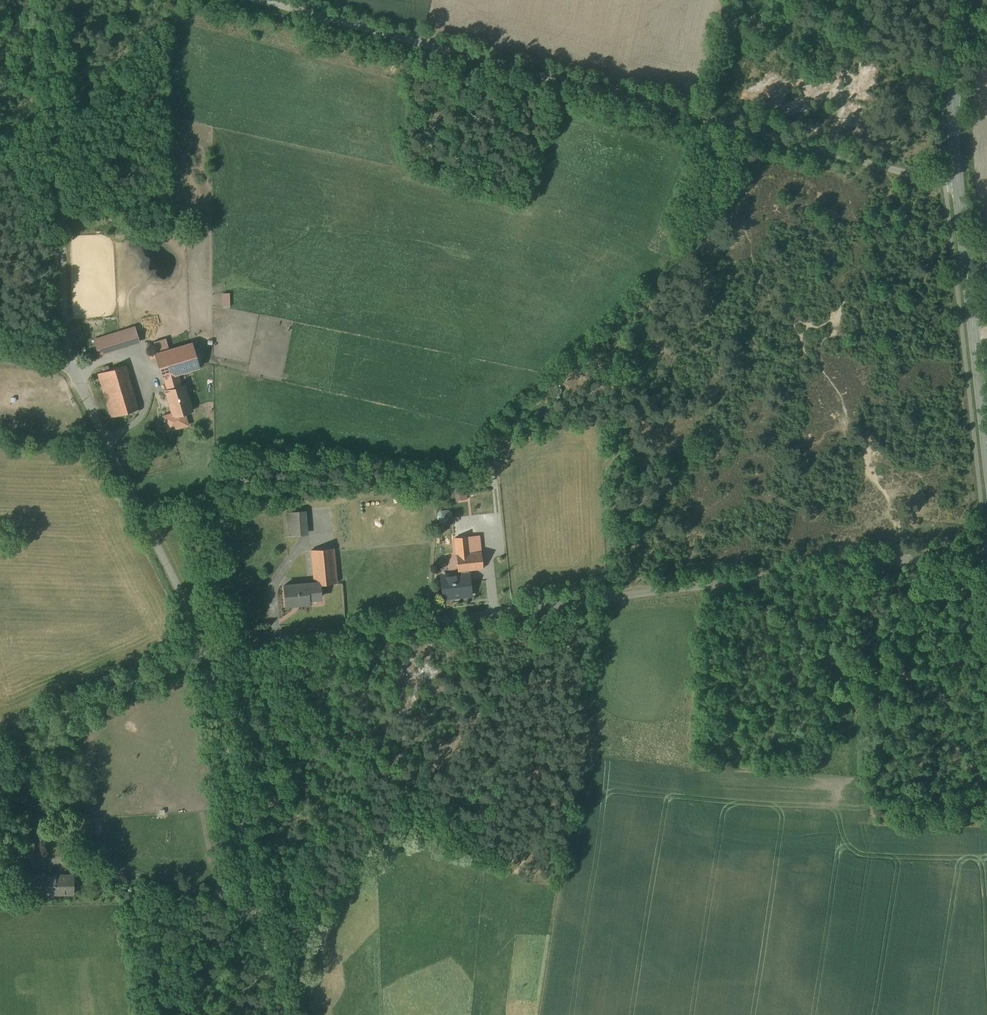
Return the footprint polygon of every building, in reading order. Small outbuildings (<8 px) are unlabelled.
[(135,327),(94,340),(99,355),(139,342),(135,327)] [(162,379),(177,374),(192,370),(199,368),(192,343),(165,351),(158,353),(154,354),(162,379)] [(124,366),(98,374),(111,418),(137,410),(124,366)] [(181,386),(177,374),(162,379),(164,379),(167,390),(165,391),(172,414),(173,416),(184,413),(192,411),(184,385),(181,386)] [(173,416),(172,414),(164,416),(168,431),(187,425),(184,413),(173,416)] [(298,512),(287,513),(288,537),(300,536),(309,536),(307,511),(298,512)] [(460,571),(468,570),(482,569),(478,535),(454,538),(458,571),(460,571)] [(314,585),(317,585),(337,583),(334,550),(334,548),(311,551),(314,584),(314,585)] [(471,595),(468,570),(460,571),(461,575),(441,577),(443,598),(471,595)] [(318,596),(317,585),(314,585),(314,584),(307,585),(307,583),(283,586),(285,606),(309,604),(309,597),(318,596)] [(76,867),(36,866),(35,897),(75,897),(76,867)]
